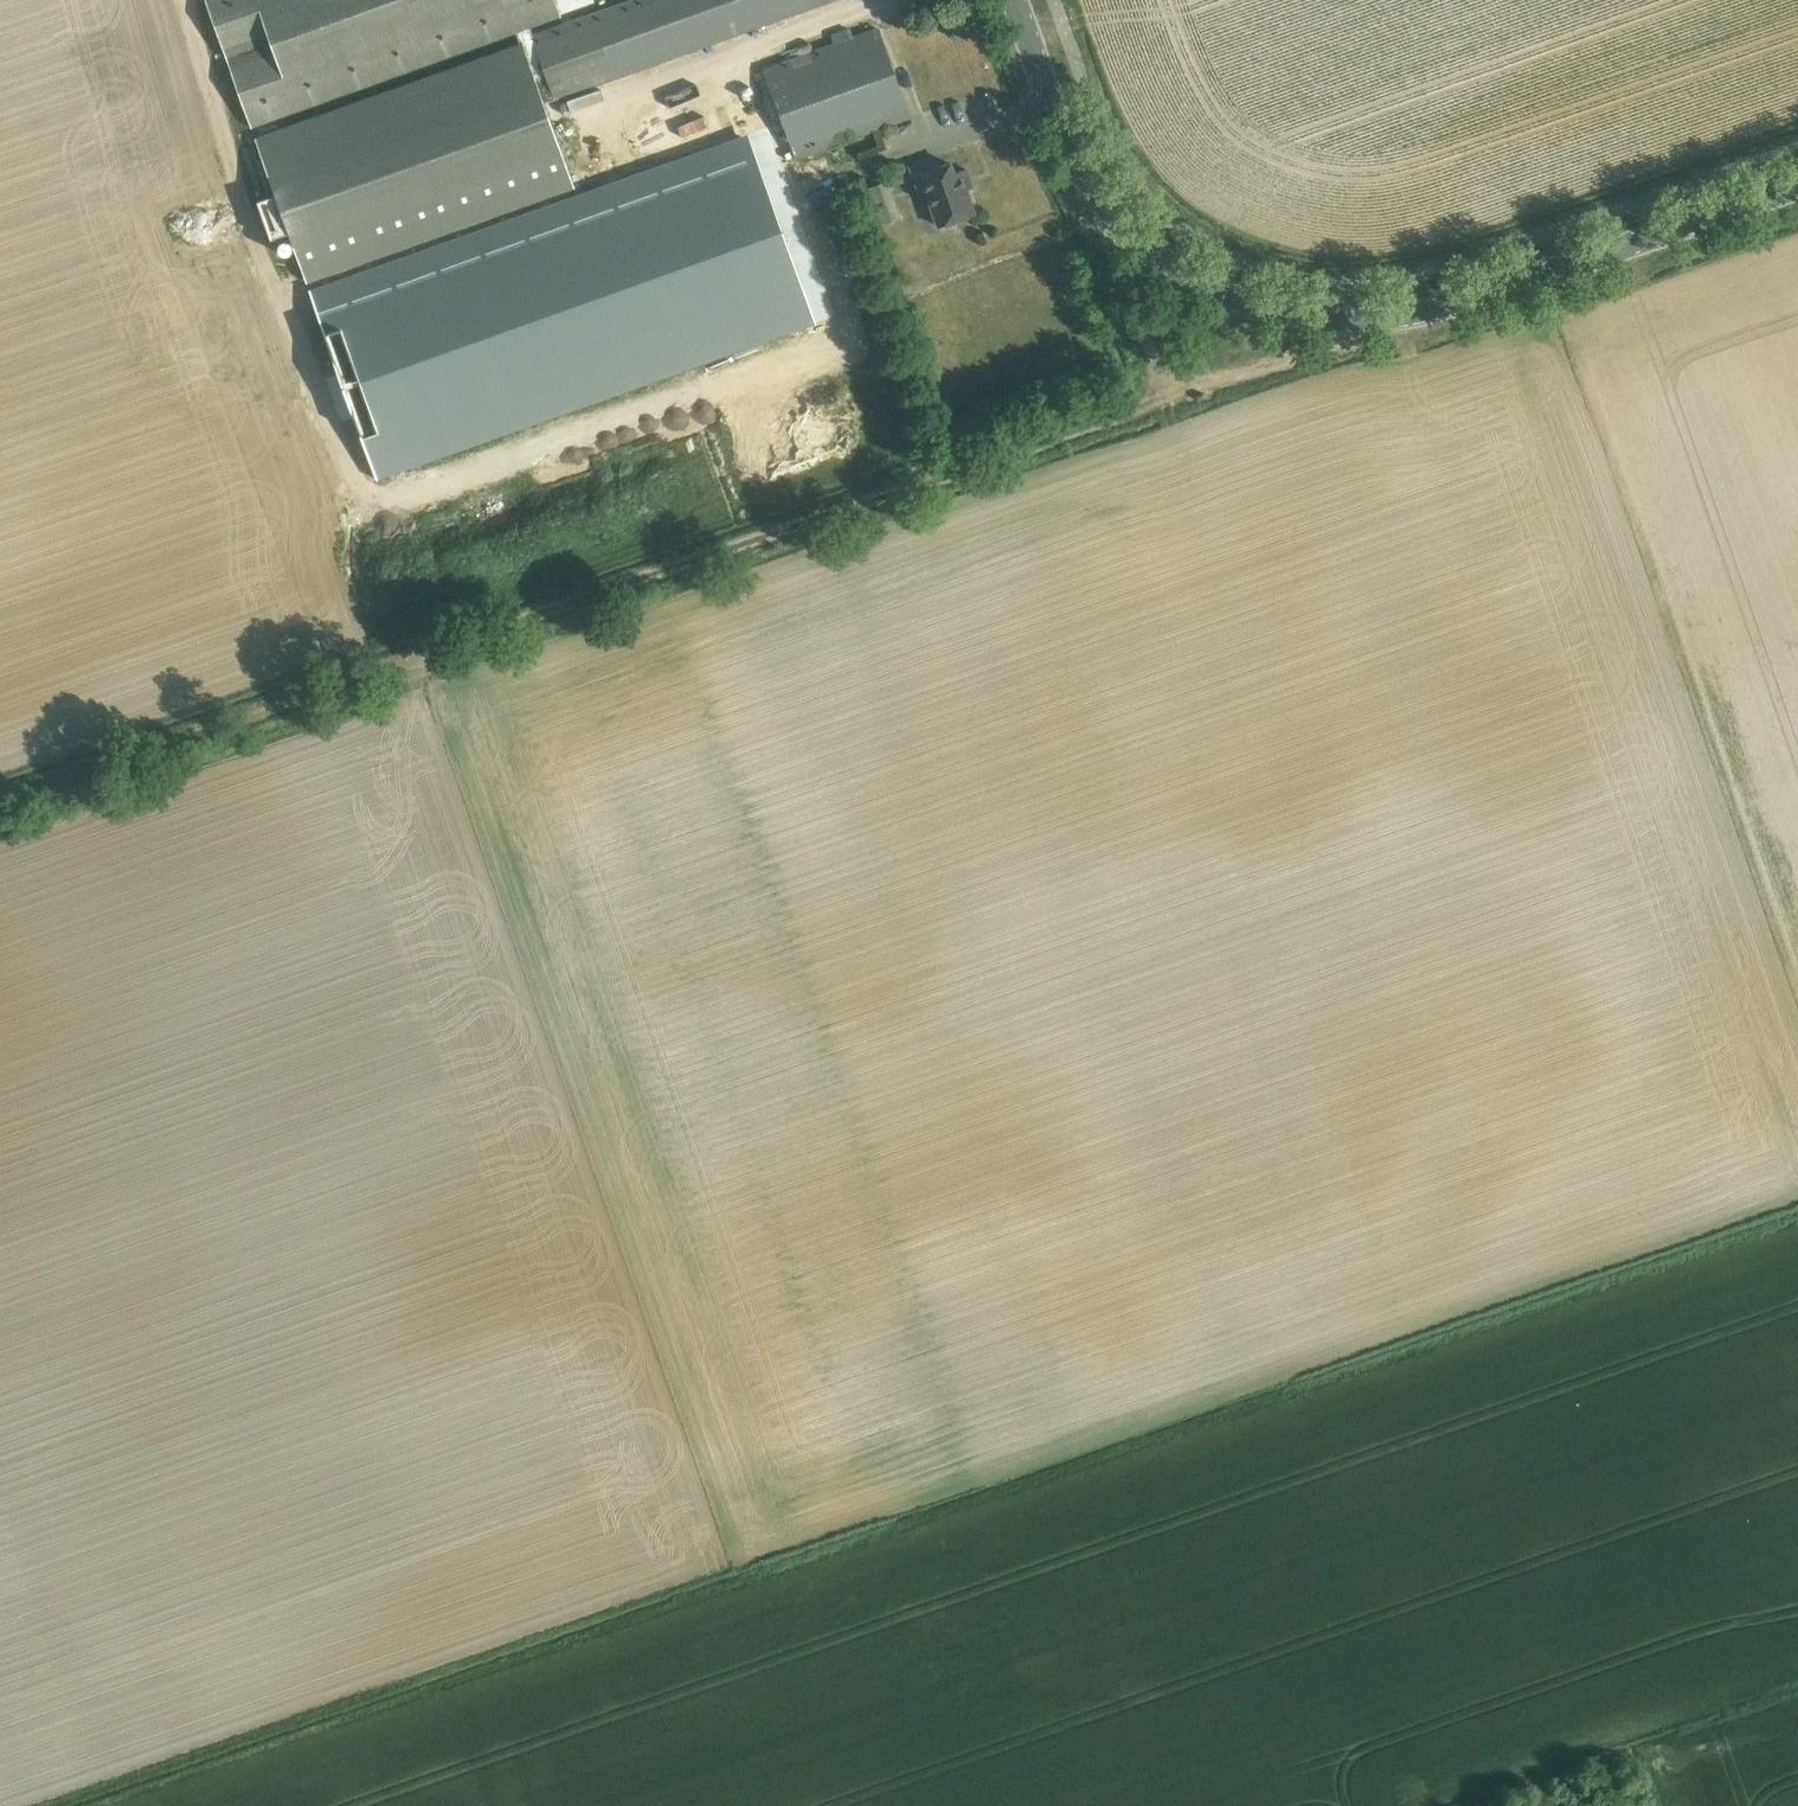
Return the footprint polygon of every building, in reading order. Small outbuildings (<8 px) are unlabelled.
[(251,128),(514,34),(517,33),(520,42),(541,92),(550,89),(554,98),(554,99),(830,0),(631,0),(534,35),(531,27),(561,16),(556,0),(205,0),(251,128)] [(835,44),(735,79),(767,167),(910,116),(878,28),(852,37),(849,29),(832,35),(835,44)] [(520,42),(255,137),(276,194),(258,201),(271,237),(288,231),(306,282),(415,243),(533,200),(574,186),(569,171),(541,92),(520,42)] [(742,137),(310,292),(378,480),(809,325),(742,137)] [(913,165),(911,166),(921,195),(927,192),(939,226),(975,213),(966,189),(972,187),(965,168),(954,172),(950,163),(939,167),(936,157),(913,165)]
